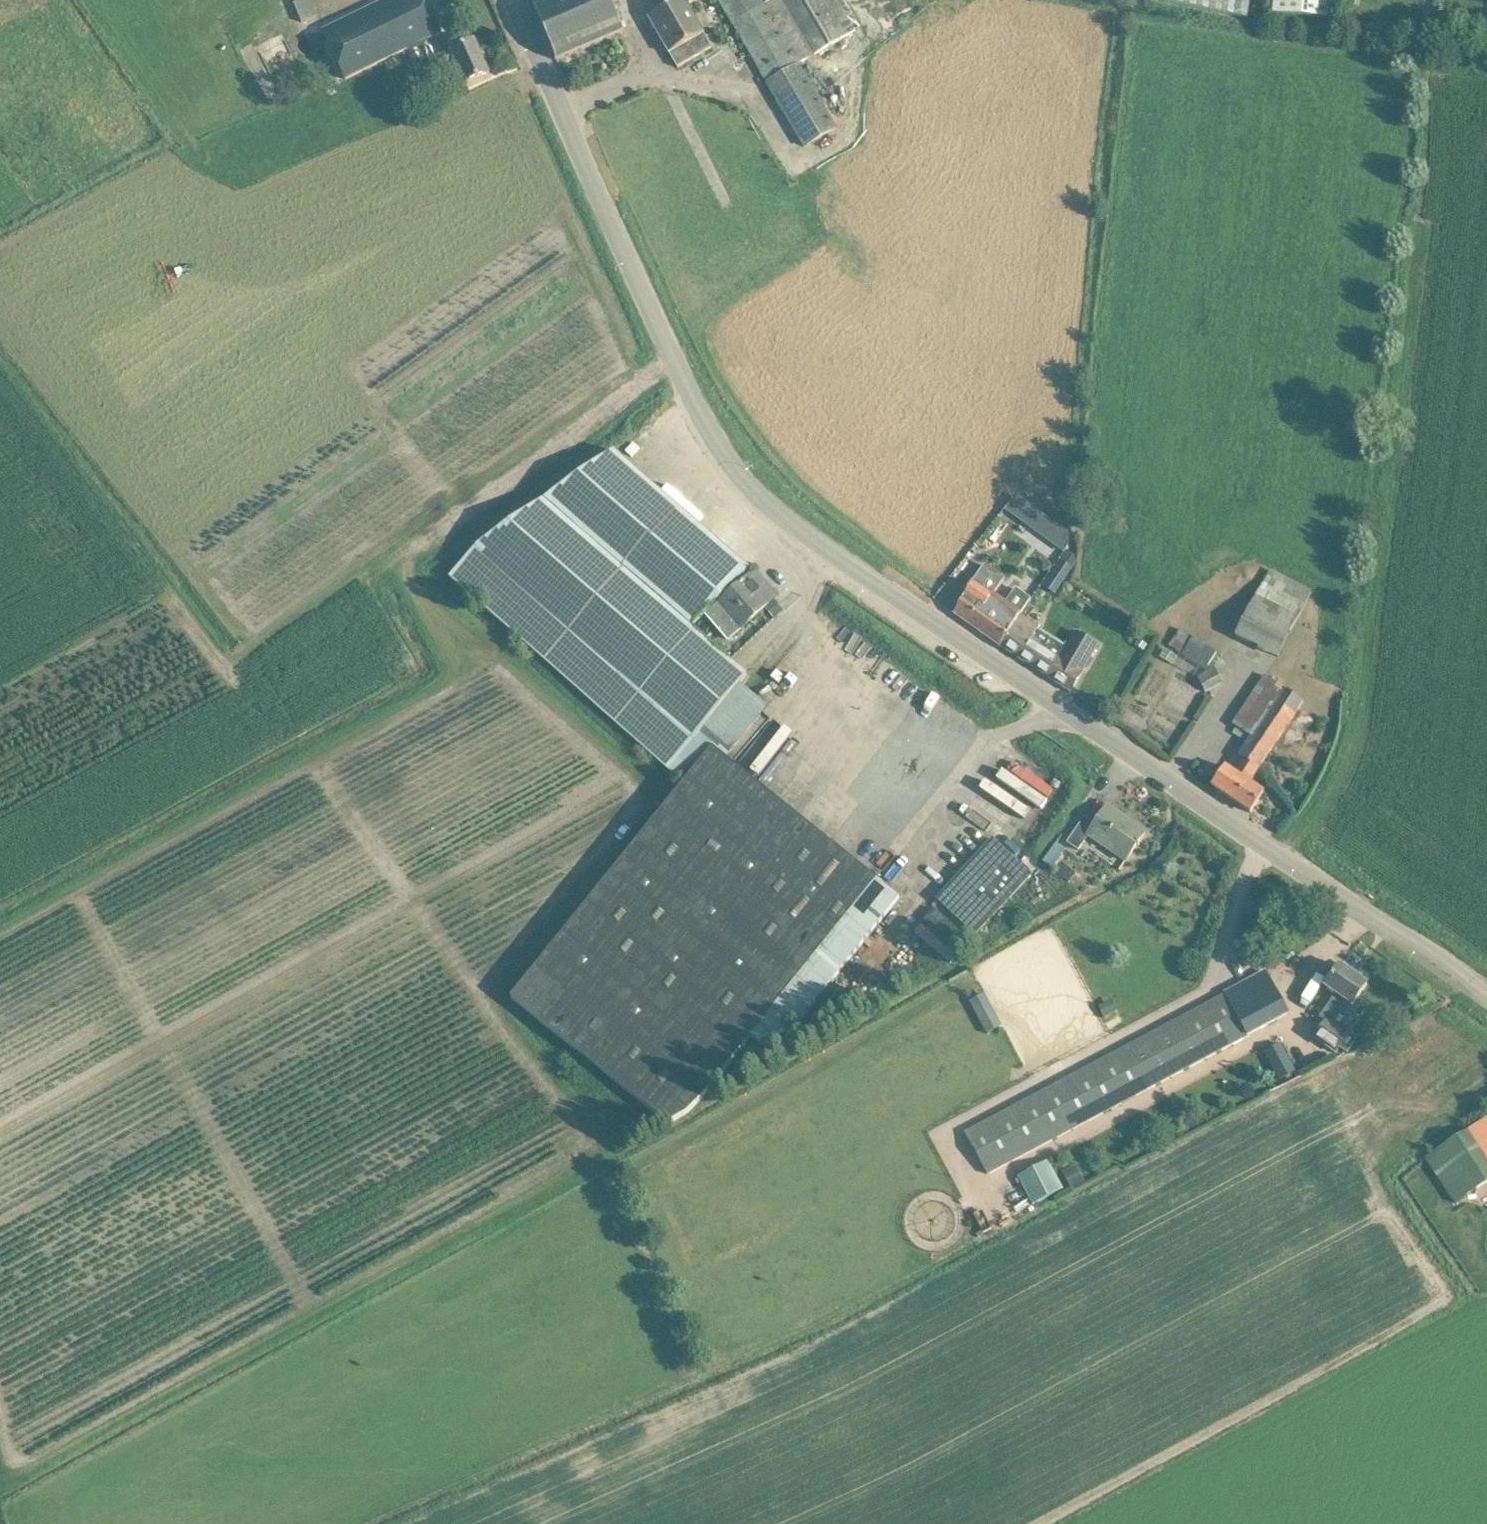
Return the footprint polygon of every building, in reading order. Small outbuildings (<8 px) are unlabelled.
[(322,31),(345,80),(442,34),(426,0),(388,0),(322,31)] [(532,6),(556,61),(624,33),(610,0),(546,0),(532,6)] [(649,19),(677,69),(695,59),(712,49),(687,6),(698,0),(682,0),(649,19)] [(766,83),(766,84),(805,149),(838,130),(799,65),(855,32),(837,0),(717,0),(766,83)] [(1246,19),(1249,0),(1161,0),(1246,19)] [(1273,16),(1330,21),(1332,0),(1274,0),(1273,16)] [(475,42),(456,50),(451,52),(435,60),(439,70),(456,62),(466,85),(489,74),(475,42)] [(749,571),(613,454),(477,548),(450,578),(669,772),(698,737),(747,677),(690,628),(749,571)] [(1016,497),(1006,510),(1015,517),(1025,504),(1016,497)] [(1044,518),(1034,530),(1064,552),(1067,548),(1068,546),(1068,544),(1068,535),(1066,534),(1064,532),(1044,518)] [(989,567),(983,577),(1002,589),(1008,579),(989,567)] [(753,576),(738,589),(707,617),(728,641),(764,610),(770,604),(774,601),(774,600),(753,576)] [(972,585),(955,614),(969,624),(980,606),(985,610),(991,598),(980,590),(983,586),(977,581),(974,586),(972,585)] [(980,606),(969,624),(986,635),(1002,646),(1011,629),(1019,616),(1020,615),(1021,615),(1031,600),(1016,589),(1005,604),(993,596),(992,599),(991,598),(985,610),(980,606)] [(770,604),(764,610),(772,619),(782,610),(774,601),(770,604)] [(1011,629),(1002,646),(1052,680),(1070,693),(1099,647),(1077,633),(1068,648),(1061,660),(1031,641),(1038,630),(1039,628),(1020,616),(1019,616),(1011,629)] [(1210,662),(1215,653),(1180,630),(1168,646),(1181,656),(1204,671),(1210,662)] [(1214,668),(1196,678),(1204,693),(1222,683),(1214,668)] [(1258,770),(1304,703),(1266,677),(1233,725),(1237,728),(1252,738),(1248,744),(1239,758),(1243,761),(1234,774),(1226,768),(1212,788),(1250,814),(1264,794),(1250,784),(1259,771),(1258,770)] [(782,692),(745,734),(762,749),(799,708),(782,692)] [(899,899),(713,749),(511,999),(668,1126),(689,1115),(751,1038),(759,1045),(799,1023),(899,899)] [(999,753),(990,769),(1003,778),(1013,762),(999,753)] [(1123,818),(1108,807),(1096,825),(1085,817),(1067,843),(1078,851),(1089,837),(1126,862),(1146,833),(1145,833),(1143,835),(1121,820),(1123,818)] [(992,840),(937,900),(976,936),(1031,876),(992,840)] [(1057,844),(1042,862),(1069,883),(1075,876),(1057,861),(1064,850),(1057,844)] [(968,941),(932,910),(913,932),(949,964),(968,941)] [(1316,1039),(1336,1054),(1365,1013),(1354,1005),(1367,986),(1351,974),(1353,972),(1344,966),(1342,969),(1340,967),(1325,988),(1337,996),(1322,1019),(1327,1022),(1316,1039)] [(1264,973),(1246,983),(1224,995),(1225,997),(964,1135),(986,1177),(1270,1026),(1287,1017),(1264,973)] [(1293,1063),(1306,1056),(1293,1031),(1280,1039),(1293,1063)] [(1279,1045),(1265,1053),(1279,1080),(1294,1072),(1279,1045)] [(1424,1160),(1454,1205),(1486,1183),(1486,1125),(1484,1120),(1424,1160)] [(1032,1207),(1064,1190),(1048,1162),(1016,1179),(1032,1207)]
